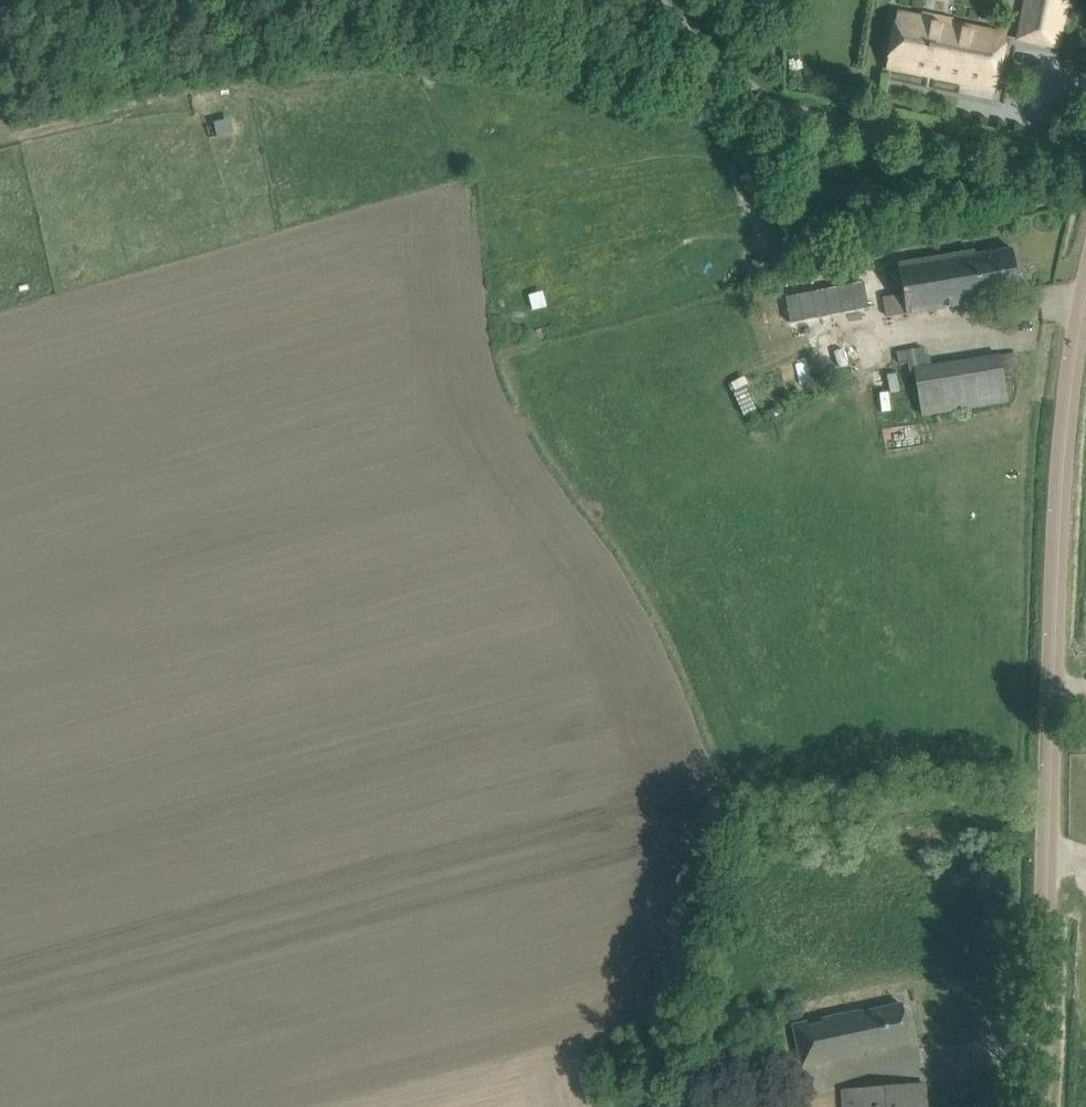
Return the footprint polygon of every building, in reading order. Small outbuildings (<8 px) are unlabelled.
[(1015,39),(1057,47),(1066,0),(1022,0),(1015,39)] [(1001,30),(897,9),(886,66),(994,88),(1001,30)] [(975,255),(974,251),(898,264),(902,292),(882,296),(886,317),(983,300),(982,296),(1020,290),(1013,248),(975,255)] [(780,294),(788,320),(837,307),(830,280),(780,294)] [(926,345),(900,349),(902,361),(909,360),(910,369),(914,368),(921,414),(985,404),(1007,400),(1003,378),(1018,375),(1014,352),(993,356),(929,365),(926,345)] [(806,1018),(793,1020),(803,1065),(858,1054),(858,1052),(909,1041),(901,1001),(859,1010),(858,1007),(820,1015),(821,1018),(807,1021),(806,1018)] [(845,1106),(926,1106),(924,1083),(844,1089),(845,1106)]
